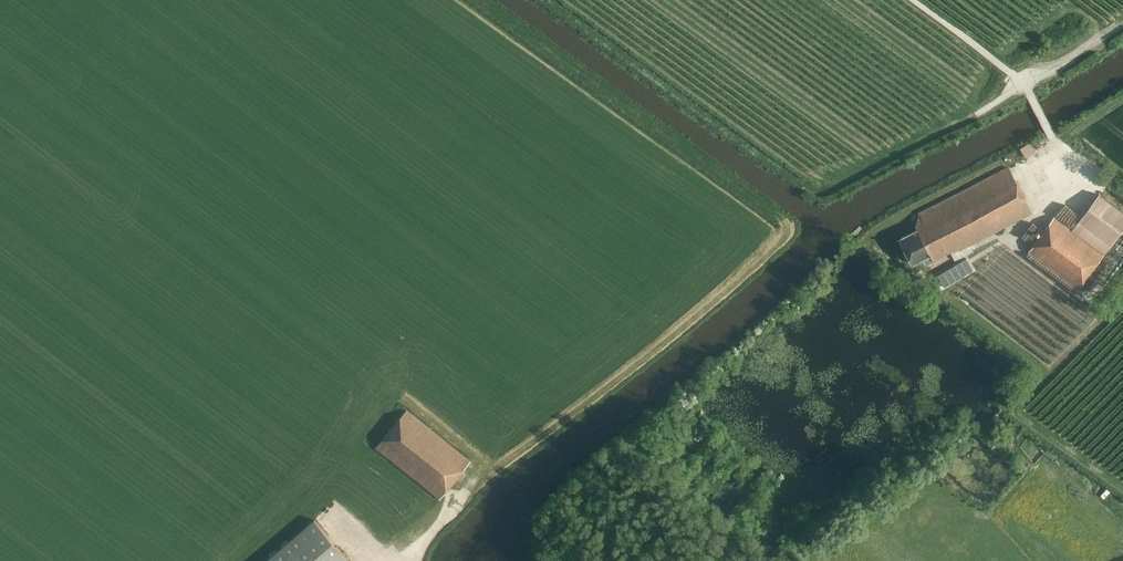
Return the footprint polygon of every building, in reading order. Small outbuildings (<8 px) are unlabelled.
[(1022,147),(1028,157),(1038,151),(1032,141),(1022,147)] [(958,251),(1032,213),(1009,168),(918,215),(915,227),(917,230),(900,239),(913,264),(923,259),(925,264),(951,251),(952,253),(957,250),(958,251)] [(1028,251),(1078,288),(1122,228),(1122,212),(1098,194),(1072,229),(1054,216),(1028,251)] [(930,276),(936,288),(966,273),(960,261),(930,276)] [(440,500),(471,462),(406,410),(376,448),(440,500)] [(381,427),(376,435),(382,439),(387,431),(381,427)] [(267,560),(349,560),(316,520),(267,560)]
